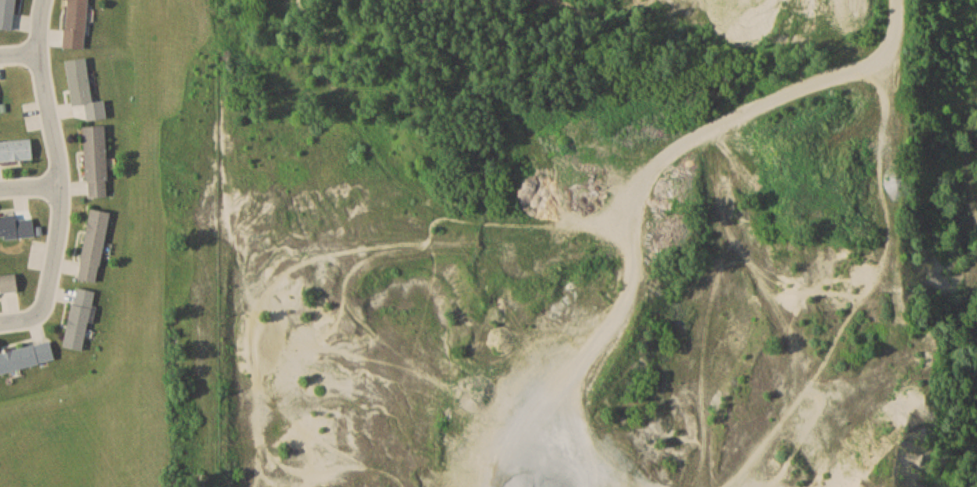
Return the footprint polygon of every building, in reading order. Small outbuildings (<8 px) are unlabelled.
[(13,29),(16,0),(0,0),(0,28),(13,29)] [(64,46),(85,47),(88,0),(67,0),(64,46)] [(84,125),(104,124),(109,194),(88,196),(84,125)] [(32,156),(0,159),(0,138),(30,136),(32,156)] [(91,208),(110,212),(98,279),(79,276),(91,208)] [(17,231),(0,233),(0,215),(14,213),(17,231)] [(19,290),(0,293),(0,274),(16,272),(19,290)] [(76,288),(94,292),(91,305),(74,302),(76,288)] [(72,303),(91,308),(82,348),(62,343),(72,303)] [(50,341),(0,351),(0,372),(54,360),(50,341)]
